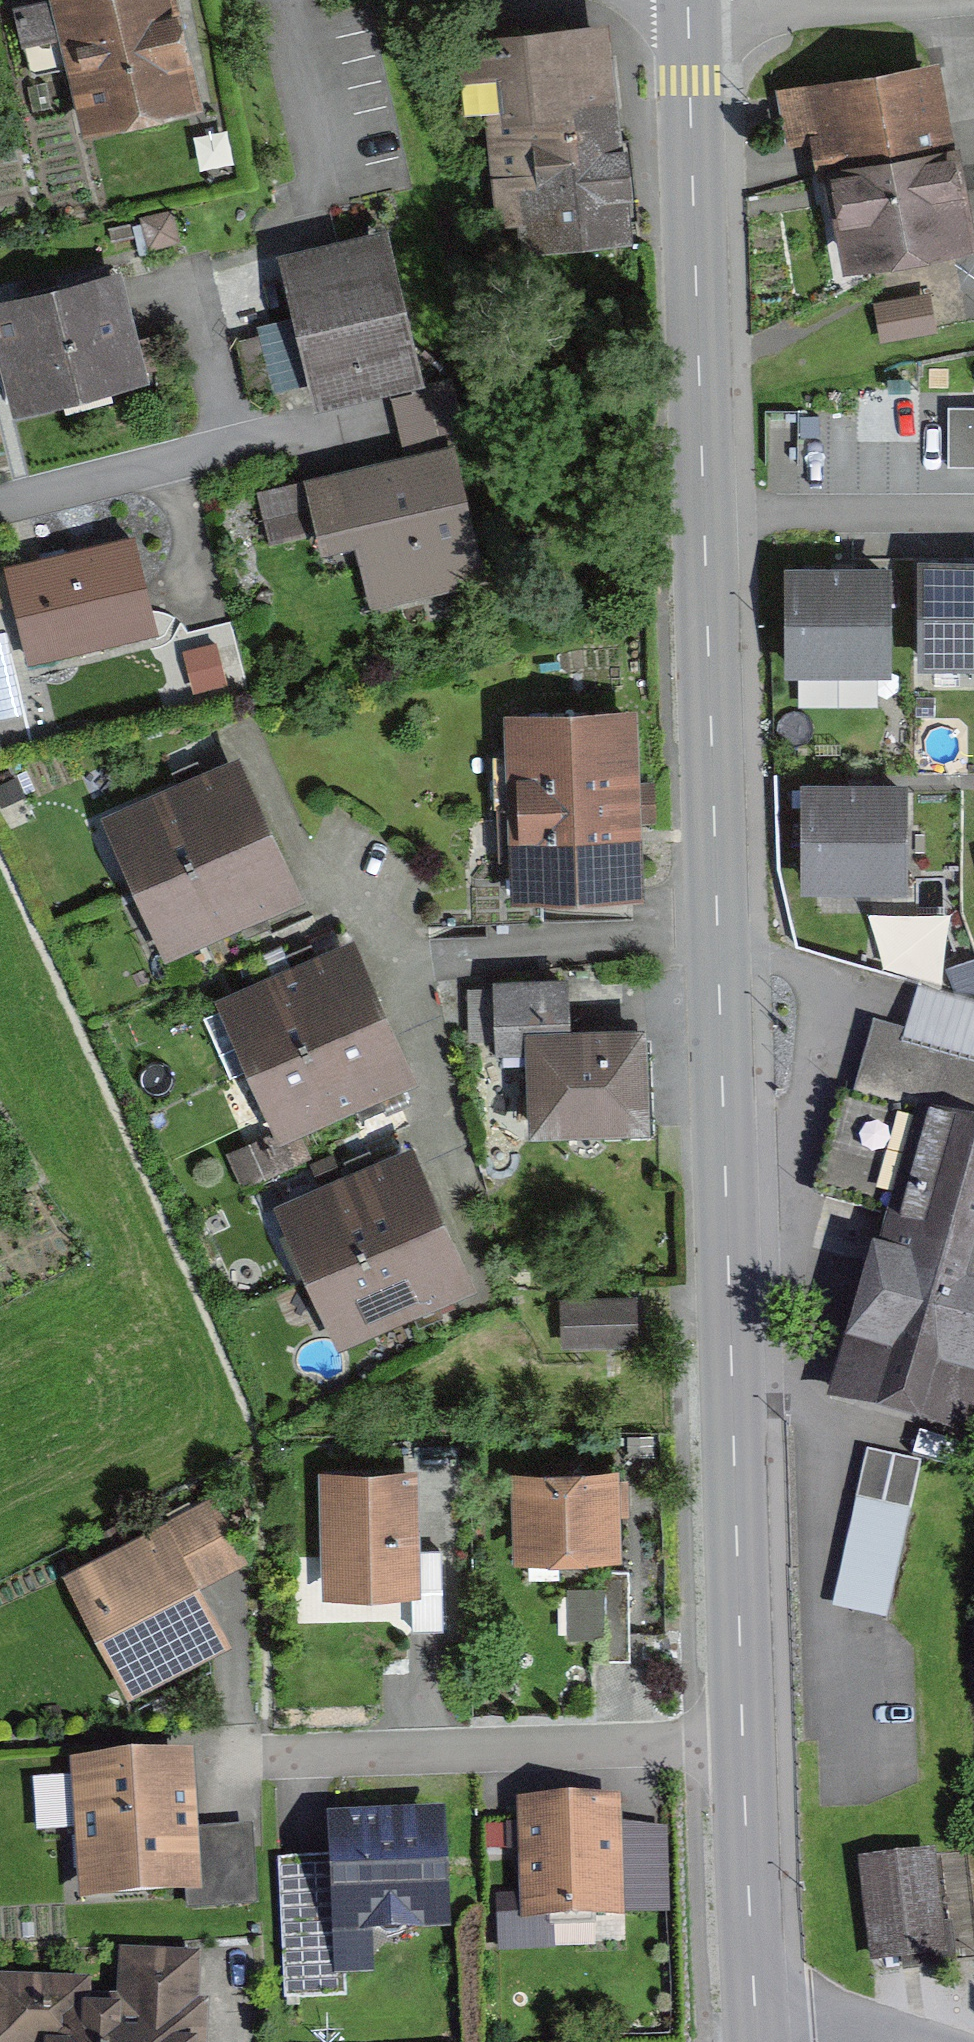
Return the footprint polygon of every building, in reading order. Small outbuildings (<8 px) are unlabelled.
[(100,118),(179,100),(156,0),(88,0),(19,16),(33,75),(87,62),(100,118)] [(523,241),(618,231),(598,34),(463,47),(469,112),(489,109),(496,177),(516,175),(523,241)] [(936,154),(921,70),(786,96),(795,143),(817,139),(824,174),(851,169),(936,154)] [(851,169),(866,253),(951,238),(936,154),(851,169)] [(293,266),(323,393),(386,378),(407,373),(378,245),(293,266)] [(116,348),(130,344),(114,281),(60,295),(61,300),(25,309),(24,304),(0,310),(0,327),(19,401),(123,375),(116,348)] [(881,306),(886,336),(930,328),(924,298),(881,306)] [(238,342),(251,397),(279,390),(266,335),(238,342)] [(452,378),(411,388),(407,373),(386,378),(408,470),(444,461),(440,446),(467,440),(452,378)] [(798,466),(858,466),(858,406),(798,406),(798,466)] [(948,467),(973,467),(973,407),(948,407),(948,467)] [(380,597),(473,576),(444,461),(408,470),(354,482),(352,470),(260,492),(269,531),(323,519),(333,547),(367,539),(380,597)] [(74,634),(150,615),(133,541),(66,558),(68,565),(56,568),(55,560),(9,572),(30,656),(76,645),(74,634)] [(924,568),(924,661),(973,661),(973,568),(924,568)] [(885,667),(884,574),(791,574),(791,668),(885,667)] [(23,707),(15,628),(0,630),(0,709),(23,707)] [(519,808),(521,894),(633,889),(627,717),(515,721),(516,755),(495,756),(496,808),(519,808)] [(232,771),(122,820),(149,881),(260,832),(232,771)] [(901,883),(901,790),(808,790),(808,884),(901,883)] [(149,881),(176,942),(287,893),(260,832),(149,881)] [(875,967),(944,983),(958,921),(889,905),(875,967)] [(346,953),(236,1002),(263,1063),(374,1014),(346,953)] [(954,960),(949,994),(973,997),(973,963),(954,960)] [(533,1028),(533,1038),(566,1036),(564,983),(498,986),(500,1028),(533,1028)] [(263,1063),(290,1124),(400,1075),(374,1014),(263,1063)] [(639,1034),(566,1036),(533,1038),(537,1128),(642,1124),(639,1034)] [(857,1392),(967,1424),(973,1399),(973,1053),(956,1048),(953,1060),(871,1037),(825,1197),(901,1219),(888,1262),(894,1264),(882,1306),(876,1304),(869,1329),(875,1331),(857,1392)] [(261,1147),(234,1159),(247,1186),(308,1159),(298,1136),(264,1151),(261,1147)] [(405,1160),(295,1209),(322,1270),(432,1221),(405,1160)] [(322,1270),(349,1331),(459,1282),(432,1221),(322,1270)] [(564,1303),(566,1342),(634,1340),(633,1301),(564,1303)] [(867,1450),(856,1499),(910,1511),(921,1462),(867,1450)] [(612,1550),(610,1475),(520,1478),(523,1553),(612,1550)] [(412,1579),(412,1628),(441,1628),(440,1551),(411,1552),(409,1476),(329,1478),(331,1580),(412,1579)] [(153,1532),(158,1540),(184,1590),(238,1561),(207,1503),(153,1532)] [(209,1638),(184,1590),(158,1540),(87,1578),(138,1675),(209,1638)] [(630,1660),(628,1570),(599,1571),(600,1660),(630,1660)] [(88,1881),(188,1875),(188,1834),(184,1767),(82,1774),(88,1881)] [(666,1909),(664,1833),(613,1835),(612,1804),(526,1807),(527,1825),(509,1825),(510,1850),(528,1849),(530,1913),(666,1909)] [(336,1825),(338,1855),(343,1925),(377,1923),(385,1931),(397,1930),(405,1922),(441,1920),(436,1820),(336,1825)] [(248,1830),(188,1834),(188,1875),(190,1905),(253,1901),(248,1830)] [(866,1860),(877,1958),(939,1951),(928,1853),(866,1860)] [(346,1995),(343,1925),(338,1855),(278,1858),(284,1998),(346,1995)] [(544,1925),(544,1913),(530,1913),(529,1899),(495,1900),(497,1955),(545,1953),(544,1925)] [(194,2038),(184,2038),(188,1959),(132,1963),(130,2010),(50,2006),(51,1990),(0,1988),(0,1997),(0,2041),(194,2041),(194,2038)]
